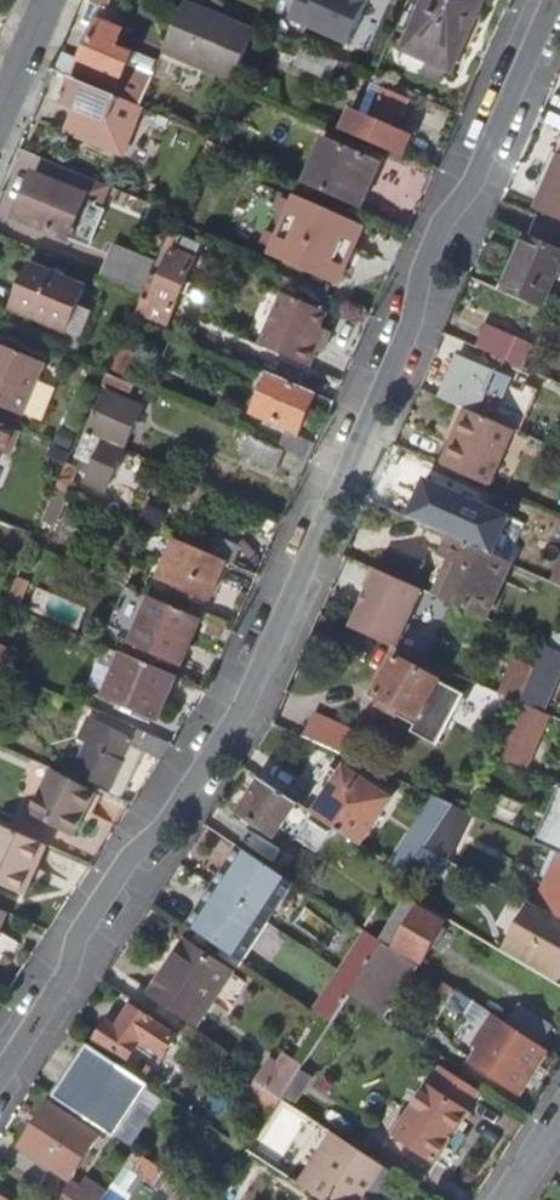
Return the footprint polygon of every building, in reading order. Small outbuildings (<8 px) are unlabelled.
[(271,6),(280,11),(285,3),(288,4),(290,0),(274,0),(271,6)] [(349,0),(297,0),(293,10),(365,40),(378,12),(349,0)] [(410,43),(461,62),(487,0),(429,0),(410,43)] [(187,5),(166,54),(237,86),(258,37),(187,5)] [(102,22),(79,75),(116,91),(114,97),(144,110),(155,82),(127,71),(132,61),(114,54),(124,31),(102,22)] [(343,59),(306,44),(299,62),(335,78),(343,59)] [(411,87),(382,74),(379,81),(408,95),(411,87)] [(410,131),(396,125),(408,95),(379,81),(371,77),(358,107),(346,102),(337,122),(402,151),(410,131)] [(114,97),(75,82),(64,108),(77,113),(67,136),(123,160),(144,110),(114,97)] [(305,176),(360,201),(379,157),(325,132),(305,176)] [(212,135),(207,145),(224,153),(229,143),(212,135)] [(207,145),(202,157),(219,164),(224,153),(207,145)] [(559,215),(559,154),(537,205),(559,215)] [(39,179),(20,222),(90,251),(115,190),(50,163),(42,181),(39,179)] [(356,216),(288,186),(262,244),(324,271),(339,239),(345,241),(356,216)] [(137,310),(165,323),(173,306),(176,307),(197,258),(193,256),(202,235),(175,223),(166,243),(174,247),(152,297),(145,294),(144,295),(137,310)] [(541,304),(559,260),(559,244),(528,230),(502,287),(541,304)] [(157,265),(145,294),(152,297),(174,247),(166,243),(161,257),(157,265)] [(145,294),(157,265),(147,262),(117,249),(105,279),(144,295),(145,294)] [(157,265),(161,257),(151,253),(147,262),(157,265)] [(31,272),(14,314),(68,336),(86,294),(31,272)] [(309,363),(316,347),(323,350),(331,329),(321,325),(328,309),(284,290),(261,342),(309,363)] [(477,343),(521,362),(530,341),(486,322),(477,343)] [(45,365),(0,346),(0,409),(24,418),(45,365)] [(467,405),(491,416),(510,375),(459,353),(441,394),(467,405)] [(110,366),(104,379),(120,386),(122,381),(131,385),(135,377),(110,366)] [(315,390),(278,374),(261,412),(298,429),(315,390)] [(89,426),(125,442),(141,404),(122,395),(117,405),(101,399),(89,426)] [(491,416),(467,405),(457,428),(461,430),(456,442),(452,441),(442,463),(458,469),(489,483),(515,426),(491,416)] [(10,458),(20,433),(0,425),(0,453),(10,458)] [(125,442),(89,426),(79,449),(76,447),(61,481),(70,485),(73,478),(76,479),(88,453),(94,456),(86,476),(106,485),(125,442)] [(309,455),(315,441),(288,428),(282,443),(286,445),(309,455)] [(286,445),(282,443),(255,431),(245,450),(277,464),(286,445)] [(442,463),(417,451),(402,486),(458,511),(464,494),(450,489),(458,469),(442,463)] [(59,480),(43,516),(54,520),(70,485),(61,481),(59,480)] [(513,559),(451,532),(442,552),(453,558),(437,593),(488,616),(513,559)] [(230,557),(211,548),(178,534),(161,573),(212,596),(230,557)] [(230,557),(238,560),(245,546),(217,535),(211,548),(230,557)] [(423,587),(374,565),(366,584),(370,586),(352,625),(397,645),(423,587)] [(203,615),(152,593),(132,639),(183,662),(203,615)] [(521,699),(540,707),(559,663),(559,648),(546,642),(521,699)] [(179,674),(124,650),(107,693),(161,717),(179,674)] [(398,659),(376,702),(393,710),(396,705),(421,717),(438,681),(398,659)] [(498,754),(531,769),(556,714),(540,707),(521,699),(498,754)] [(307,737),(344,753),(355,729),(317,714),(307,737)] [(105,749),(91,776),(115,789),(141,739),(101,719),(90,740),(105,749)] [(51,767),(28,807),(72,831),(94,790),(51,767)] [(544,775),(519,832),(559,851),(559,782),(544,775)] [(313,812),(362,840),(390,799),(365,782),(361,789),(340,776),(313,812)] [(261,783),(297,803),(298,801),(264,779),(261,783)] [(297,803),(261,783),(241,812),(276,836),(297,803)] [(0,820),(0,879),(22,889),(34,861),(39,863),(48,841),(0,820)] [(239,846),(203,901),(191,893),(179,913),(191,920),(189,923),(242,958),(293,881),(239,846)] [(535,903),(543,907),(559,916),(559,857),(535,903)] [(411,903),(389,941),(423,960),(445,923),(411,903)] [(0,907),(0,936),(11,912),(0,907)] [(543,907),(537,919),(547,925),(530,957),(559,975),(559,916),(543,907)] [(316,1010),(332,1020),(350,992),(384,941),(369,932),(348,963),(331,952),(319,969),(336,982),(316,1010)] [(231,970),(186,940),(151,992),(196,1021),(231,970)] [(418,963),(401,952),(386,943),(353,994),(367,1003),(385,1015),(418,963)] [(455,987),(442,979),(424,1006),(437,1014),(445,1003),(455,987)] [(255,1079),(282,1096),(287,1088),(299,1070),(332,1020),(316,1010),(281,985),(271,1000),(300,1020),(304,1014),(311,1018),(280,1064),(270,1056),(255,1079)] [(473,999),(455,987),(445,1003),(463,1014),(473,999)] [(493,1012),(473,999),(463,1014),(483,1028),(493,1012)] [(505,1020),(540,1042),(551,1024),(516,1002),(505,1020)] [(92,1037),(146,1073),(173,1032),(128,1004),(113,1026),(104,1020),(92,1037)] [(548,1048),(540,1042),(505,1020),(493,1012),(483,1028),(474,1043),(481,1047),(472,1060),(520,1092),(548,1048)] [(150,1084),(89,1044),(54,1096),(116,1138),(150,1084)] [(299,1070),(287,1088),(297,1095),(310,1077),(299,1070)] [(427,1086),(395,1134),(434,1160),(443,1146),(452,1152),(464,1133),(455,1127),(467,1111),(465,1109),(475,1092),(440,1070),(429,1086),(427,1086)] [(287,1088),(282,1096),(292,1103),(297,1095),(287,1088)] [(18,1147),(66,1180),(95,1135),(49,1103),(18,1147)] [(336,1132),(301,1184),(322,1198),(325,1199),(382,1199),(372,1193),(389,1167),(336,1132)] [(162,1186),(171,1174),(134,1150),(121,1170),(136,1180),(141,1172),(162,1186)] [(183,1199),(191,1187),(171,1174),(162,1186),(183,1199)] [(106,1192),(87,1180),(80,1190),(73,1184),(62,1199),(101,1199),(106,1192)]
